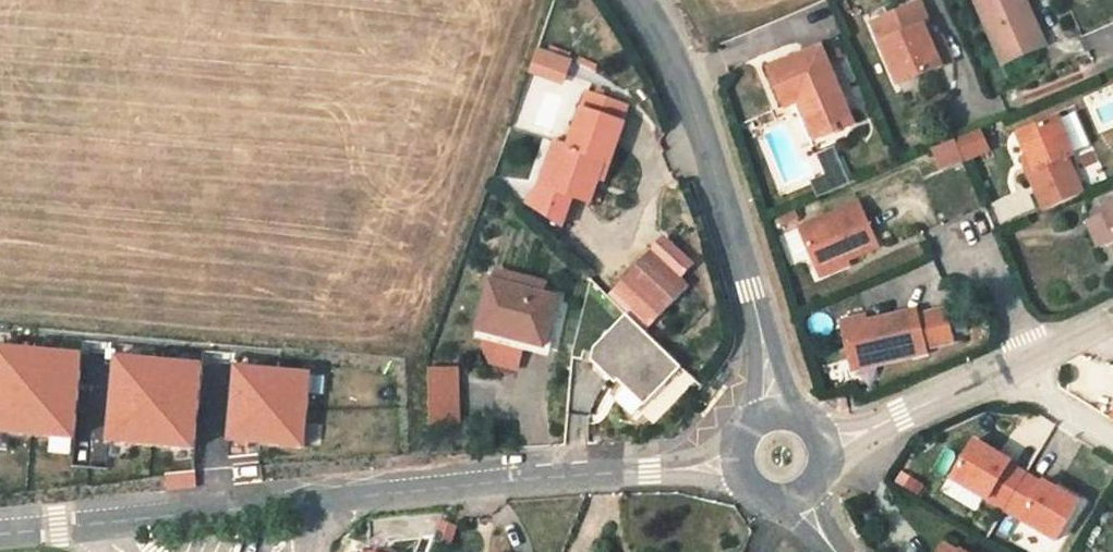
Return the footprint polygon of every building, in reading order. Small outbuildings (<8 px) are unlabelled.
[(1011,0),(965,0),(962,1),(991,73),(1024,59),(1010,20),(1018,17),(1011,0)] [(905,13),(859,33),(884,88),(928,69),(905,13)] [(555,80),(562,59),(532,49),(525,70),(555,80)] [(771,111),(785,107),(798,102),(814,140),(839,130),(808,58),(757,76),(771,111)] [(563,145),(558,144),(544,186),(566,192),(582,198),(597,161),(603,162),(616,123),(611,121),(617,104),(582,91),(563,145)] [(814,140),(798,102),(785,107),(801,144),(814,140)] [(1059,124),(1020,139),(1036,179),(1029,184),(1033,193),(1070,177),(1068,166),(1074,163),(1059,124)] [(937,174),(989,152),(979,129),(927,151),(937,174)] [(533,182),(544,186),(558,144),(548,140),(533,182)] [(544,186),(533,182),(527,180),(516,200),(552,227),(566,192),(544,186)] [(849,209),(791,233),(809,277),(868,252),(849,209)] [(1101,213),(1104,220),(1112,239),(1112,209),(1101,213)] [(1099,254),(1112,248),(1112,239),(1104,220),(1087,228),(1099,254)] [(641,246),(600,289),(639,325),(680,282),(641,246)] [(470,324),(478,327),(473,342),(480,358),(505,367),(514,339),(535,347),(551,298),(486,277),(470,324)] [(846,330),(853,365),(875,361),(877,371),(930,359),(929,349),(950,344),(943,314),(918,319),(916,316),(877,324),(879,333),(867,335),(866,326),(846,330)] [(574,348),(570,360),(592,385),(595,382),(620,409),(660,373),(608,317),(574,348)] [(0,344),(0,430),(40,433),(46,348),(0,344)] [(46,348),(40,433),(65,436),(73,350),(46,348)] [(186,445),(193,360),(107,353),(101,438),(186,445)] [(877,371),(875,361),(853,365),(855,377),(877,371)] [(251,440),(256,365),(227,362),(222,437),(251,440)] [(308,444),(314,369),(256,365),(251,440),(308,444)] [(449,367),(423,367),(423,421),(450,421),(449,367)] [(653,448),(673,446),(672,436),(652,438),(653,448)] [(948,479),(1053,540),(1077,498),(973,438),(948,479)] [(900,470),(894,481),(917,494),(923,483),(900,470)] [(194,489),(192,474),(164,476),(165,491),(194,489)]
